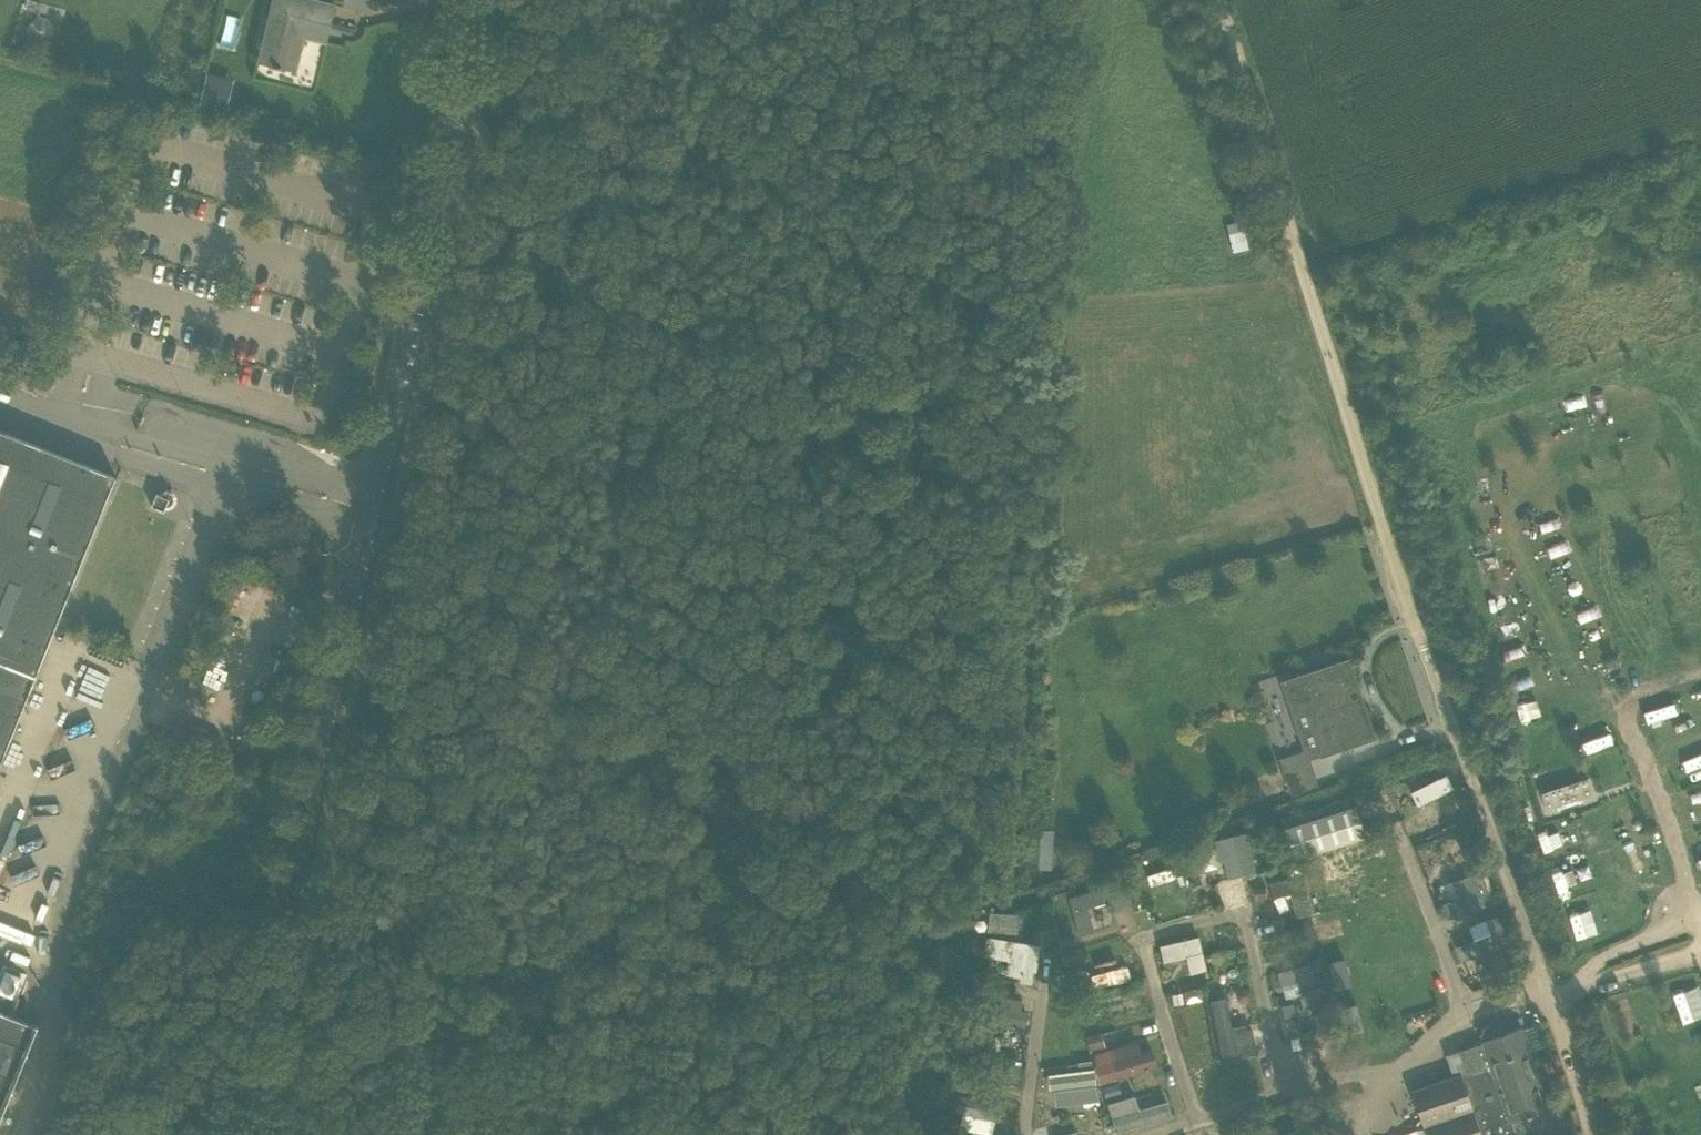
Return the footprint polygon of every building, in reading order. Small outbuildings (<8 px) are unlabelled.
[(259,60),(296,69),(304,39),(308,22),(329,27),(335,3),(324,0),(274,0),(259,60)] [(225,114),(230,97),(202,90),(198,107),(225,114)] [(1227,225),(1233,252),(1248,249),(1242,221),(1227,225)] [(57,624),(58,622),(116,477),(0,430),(0,766),(57,624)] [(152,506),(165,511),(167,506),(170,506),(173,503),(174,500),(174,497),(171,494),(168,492),(165,493),(162,495),(157,493),(152,506)] [(1286,679),(1280,681),(1291,713),(1305,708),(1318,746),(1321,755),(1374,737),(1361,698),(1353,701),(1340,662),(1346,661),(1345,659),(1286,679)] [(1291,796),(1320,786),(1310,758),(1307,750),(1304,751),(1278,760),(1291,796)] [(1445,770),(1407,798),(1417,811),(1455,783),(1445,770)] [(1585,778),(1543,792),(1548,808),(1590,794),(1585,778)] [(1463,793),(1409,816),(1416,830),(1469,808),(1463,793)] [(1294,859),(1366,837),(1356,805),(1284,827),(1294,859)] [(1468,822),(1455,825),(1459,844),(1473,841),(1468,822)] [(1257,828),(1246,830),(1248,842),(1260,840),(1257,828)] [(1213,839),(1218,857),(1222,856),(1228,878),(1255,872),(1245,832),(1232,835),(1213,839)] [(1368,841),(1334,851),(1338,866),(1342,864),(1373,856),(1368,841)] [(1052,869),(1053,849),(1027,848),(1026,868),(1052,869)] [(1199,851),(1182,855),(1187,872),(1195,870),(1193,861),(1201,859),(1199,851)] [(1342,864),(1338,866),(1334,851),(1316,857),(1329,897),(1341,893),(1337,882),(1347,879),(1342,864)] [(1172,869),(1131,879),(1137,901),(1178,890),(1172,869)] [(1304,874),(1270,882),(1274,897),(1291,893),(1297,917),(1313,913),(1304,874)] [(1447,919),(1484,907),(1474,874),(1458,879),(1464,896),(1442,903),(1447,919)] [(1125,883),(1109,889),(1115,909),(1132,904),(1125,883)] [(1102,887),(1068,897),(1080,935),(1095,931),(1088,907),(1106,902),(1102,887)] [(1266,887),(1255,888),(1256,898),(1267,897),(1266,887)] [(1590,906),(1567,916),(1578,939),(1600,929),(1590,906)] [(1050,909),(1032,913),(1036,932),(1055,928),(1050,909)] [(989,912),(987,931),(1018,933),(1018,914),(989,912)] [(1501,929),(1456,946),(1461,961),(1479,955),(1484,969),(1508,960),(1503,946),(1507,944),(1501,929)] [(1073,933),(1062,935),(1065,945),(1076,942),(1073,933)] [(986,935),(982,958),(994,960),(995,958),(1007,960),(1004,973),(1022,977),(1024,969),(1033,971),(1036,972),(1041,945),(1016,940),(986,935)] [(1199,936),(1160,945),(1163,962),(1186,957),(1190,973),(1206,970),(1199,936)] [(1092,987),(1128,977),(1125,964),(1116,967),(1113,956),(1091,963),(1094,973),(1089,975),(1088,973),(1070,979),(1075,997),(1094,992),(1092,987)] [(1319,960),(1277,971),(1282,988),(1294,985),(1295,992),(1326,983),(1319,960)] [(1517,970),(1514,962),(1503,966),(1506,974),(1517,970)] [(1201,987),(1183,990),(1186,1003),(1204,1000),(1201,987)] [(1252,997),(1251,990),(1246,989),(1240,990),(1238,994),(1239,1000),(1243,1003),(1249,1002),(1252,997)] [(1182,992),(1172,994),(1174,1005),(1184,1003),(1182,992)] [(1136,994),(1102,1003),(1108,1027),(1111,1027),(1111,1029),(1143,1021),(1136,994)] [(980,1000),(976,1017),(1023,1027),(1027,1011),(1019,1009),(1022,1000),(1000,995),(998,1004),(980,1000)] [(1222,1055),(1254,1048),(1249,1027),(1244,1028),(1243,1022),(1230,1025),(1224,996),(1210,999),(1222,1055)] [(39,1026),(0,1010),(0,1122),(39,1026)] [(970,1016),(967,1033),(982,1036),(985,1019),(970,1016)] [(1481,1035),(1483,1040),(1484,1042),(1516,1134),(1550,1134),(1552,1134),(1544,1110),(1547,1109),(1527,1051),(1530,1050),(1522,1026),(1507,1032),(1504,1026),(1498,1023),(1492,1023),(1487,1025),(1482,1029),(1481,1035)] [(1102,1032),(1086,1036),(1089,1050),(1105,1046),(1102,1032)] [(1092,1064),(1097,1083),(1154,1067),(1149,1048),(1138,1051),(1135,1040),(1091,1053),(1094,1064),(1092,1064)] [(1411,1090),(1419,1113),(1422,1122),(1427,1134),(1516,1134),(1484,1042),(1460,1050),(1446,1055),(1453,1076),(1411,1090)] [(963,1049),(961,1060),(970,1061),(972,1050),(963,1049)] [(1021,1066),(1015,1065),(1017,1059),(981,1052),(976,1072),(1018,1081),(1021,1066)] [(1090,1060),(1079,1061),(1080,1069),(1050,1073),(1052,1089),(1093,1084),(1090,1060)] [(1193,1071),(1203,1105),(1220,1100),(1209,1066),(1193,1071)] [(961,1068),(956,1089),(967,1092),(971,1071),(961,1068)] [(1118,1081),(1103,1086),(1106,1098),(1121,1094),(1118,1081)] [(960,1095),(957,1111),(996,1120),(1000,1117),(1002,1108),(1000,1103),(960,1095)] [(1135,1096),(1108,1104),(1116,1132),(1171,1116),(1167,1101),(1138,1110),(1135,1096)] [(937,1134),(951,1134),(949,1115),(935,1117),(937,1134)] [(1311,1124),(1282,1134),(1315,1134),(1311,1124)]
